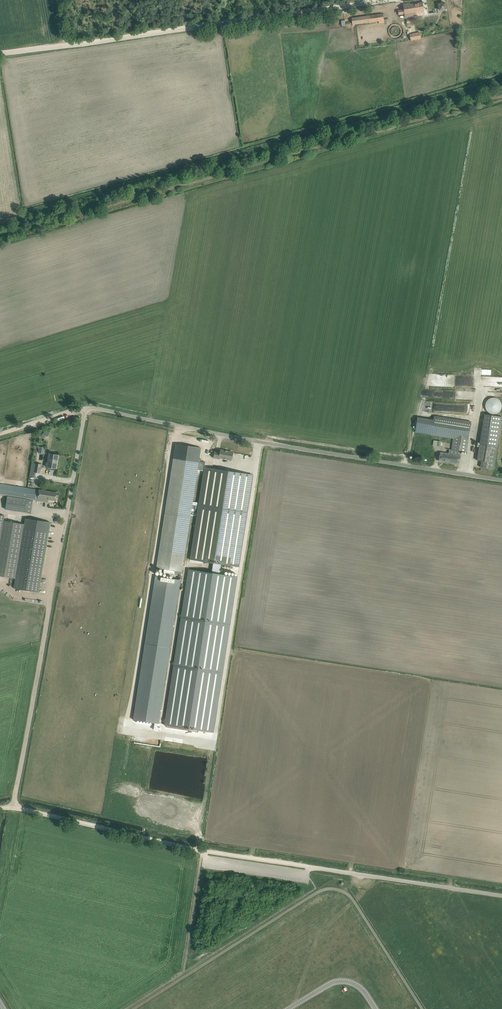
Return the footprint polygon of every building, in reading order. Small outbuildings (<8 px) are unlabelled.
[(410,3),(403,4),(405,18),(417,16),(417,12),(423,11),(422,3),(410,5),(410,3)] [(383,14),(370,15),(371,22),(384,21),(383,14)] [(363,23),(362,16),(352,18),(353,24),(353,25),(363,23)] [(481,387),(501,387),(501,377),(481,376),(481,387)] [(485,408),(486,410),(488,412),(490,414),(493,414),(496,414),(498,413),(500,411),(501,409),(501,407),(501,405),(501,403),(500,401),(499,399),(496,398),(494,397),(491,398),(489,399),(486,401),(485,403),(485,406),(485,408)] [(501,417),(484,414),(477,460),(481,461),(480,467),(494,469),(501,417)] [(451,446),(450,449),(449,449),(449,453),(440,452),(439,461),(459,464),(461,451),(466,452),(467,447),(471,421),(434,415),(431,435),(453,438),(452,446),(451,446)] [(189,452),(209,456),(212,441),(192,437),(189,452)] [(221,450),(220,452),(215,451),(214,458),(220,459),(220,458),(231,461),(233,452),(221,450)] [(59,455),(49,454),(48,462),(47,461),(46,467),(57,468),(59,455)] [(174,459),(157,568),(165,569),(164,574),(179,576),(179,580),(180,580),(181,580),(182,577),(181,577),(197,469),(204,470),(204,467),(205,462),(201,462),(174,459)] [(36,472),(40,473),(41,464),(32,463),(29,476),(35,477),(36,472)] [(253,475),(204,467),(204,470),(190,559),(205,561),(205,563),(207,563),(207,562),(212,563),(221,564),(239,567),(253,475)] [(7,496),(5,509),(25,512),(27,499),(33,500),(43,501),(48,502),(48,499),(56,500),(57,493),(52,492),(0,484),(0,495),(7,496)] [(25,518),(24,524),(15,578),(14,588),(39,592),(50,522),(25,518)] [(15,578),(24,524),(4,521),(0,543),(0,576),(15,578)] [(164,719),(164,722),(165,722),(165,725),(213,732),(237,577),(220,574),(221,567),(221,564),(212,563),(212,566),(211,573),(189,569),(182,614),(181,614),(180,617),(181,617),(174,663),(173,662),(173,665),(174,665),(166,719),(164,719)] [(156,576),(133,719),(158,723),(180,580),(156,576)]
